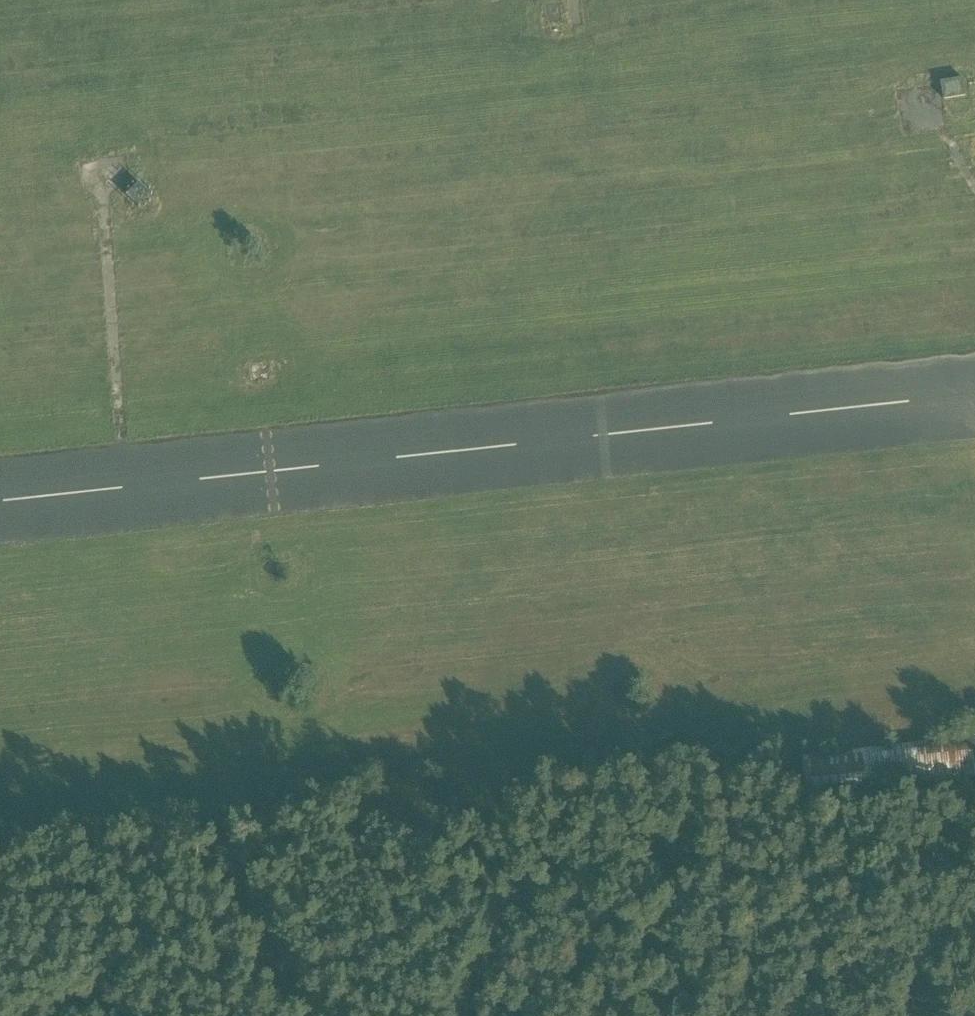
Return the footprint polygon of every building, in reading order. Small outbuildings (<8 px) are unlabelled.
[(801,802),(974,780),(974,755),(973,737),(795,760),(797,771),(801,802)]
